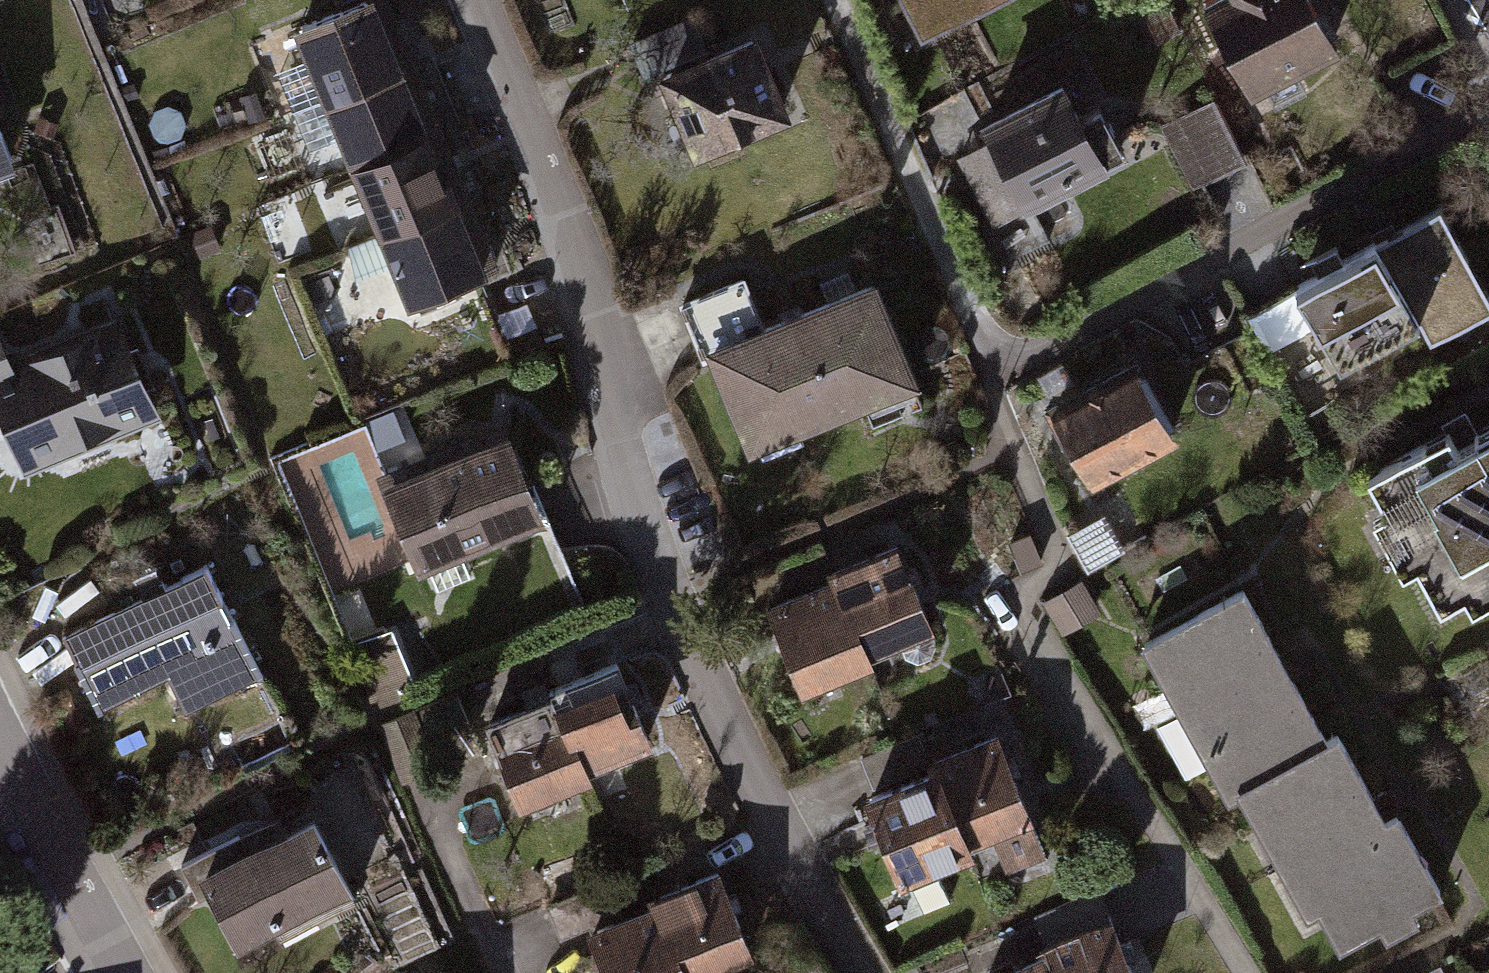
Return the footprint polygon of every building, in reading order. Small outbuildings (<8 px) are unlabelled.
[(409,64),(383,0),(366,0),(302,26),(316,61),(280,75),(294,110),(331,96),(396,69),(409,64)] [(980,0),(910,0),(925,29),(980,0)] [(1332,44),(1309,0),(1207,0),(1252,86),(1332,44)] [(299,29),(266,39),(275,70),(309,59),(299,29)] [(698,147),(782,111),(753,42),(669,78),(698,147)] [(359,163),(437,131),(409,64),(396,69),(331,96),(359,163)] [(0,77),(0,104),(11,100),(3,76),(0,77)] [(1099,108),(1078,119),(1062,88),(988,127),(996,141),(982,148),(995,173),(976,183),(997,224),(1029,206),(1027,200),(1120,148),(1099,108)] [(1194,182),(1244,157),(1217,103),(1167,129),(1194,182)] [(10,157),(0,128),(0,161),(10,157)] [(451,205),(465,199),(437,131),(359,163),(386,231),(451,205)] [(414,301),(493,268),(465,199),(451,205),(386,231),(414,301)] [(1488,310),(1488,295),(1440,207),(1343,260),(1336,247),(1316,258),(1323,271),(1297,286),(1341,365),(1419,322),(1431,342),(1488,310)] [(873,284),(764,330),(743,279),(683,305),(705,359),(714,355),(752,446),(911,378),(873,284)] [(152,414),(114,322),(8,367),(0,348),(0,399),(25,458),(68,440),(64,432),(97,418),(104,435),(152,414)] [(1095,479),(1171,436),(1132,367),(1056,409),(1095,479)] [(1475,433),(1478,439),(1459,449),(1449,430),(1369,474),(1441,606),(1488,580),(1488,425),(1475,433)] [(533,482),(524,484),(507,443),(464,461),(458,446),(385,476),(421,563),(519,523),(522,532),(549,520),(533,482)] [(931,658),(936,645),(897,549),(833,575),(836,583),(865,651),(897,638),(905,658),(918,663),(931,658)] [(202,704),(263,676),(208,565),(167,587),(164,581),(141,592),(144,598),(63,636),(100,712),(184,669),(202,704)] [(803,687),(868,660),(865,651),(836,583),(771,609),(803,687)] [(1327,742),(1326,740),(1243,590),(1144,644),(1167,685),(1178,679),(1192,705),(1157,724),(1186,776),(1209,763),(1229,798),(1240,792),(1239,790),(1327,742)] [(375,704),(410,689),(387,635),(353,649),(375,704)] [(583,768),(647,741),(616,663),(551,690),(555,698),(583,768)] [(584,776),(586,775),(583,768),(555,698),(490,725),(521,802),(584,776)] [(404,781),(435,768),(412,712),(381,725),(404,781)] [(875,787),(930,764),(917,733),(862,757),(875,787)] [(1396,813),(1385,820),(1337,733),(1326,740),(1327,742),(1239,790),(1240,792),(1261,830),(1272,823),(1340,947),(1440,892),(1396,813)] [(1007,869),(1044,854),(997,738),(932,765),(935,773),(963,842),(991,830),(1007,869)] [(935,863),(967,850),(963,842),(935,773),(870,800),(879,822),(864,828),(871,844),(886,838),(902,877),(907,874),(922,910),(950,899),(935,863)] [(318,918),(355,898),(315,820),(250,854),(240,835),(182,866),(199,900),(212,893),(238,942),(310,904),(318,918)] [(749,951),(718,874),(653,900),(656,908),(683,972),(695,972),(749,951)] [(656,908),(592,935),(608,972),(683,972),(656,908)] [(1110,922),(1044,950),(1047,957),(1054,972),(1131,972),(1110,922)] [(1047,957),(1010,972),(1054,972),(1047,957)]
